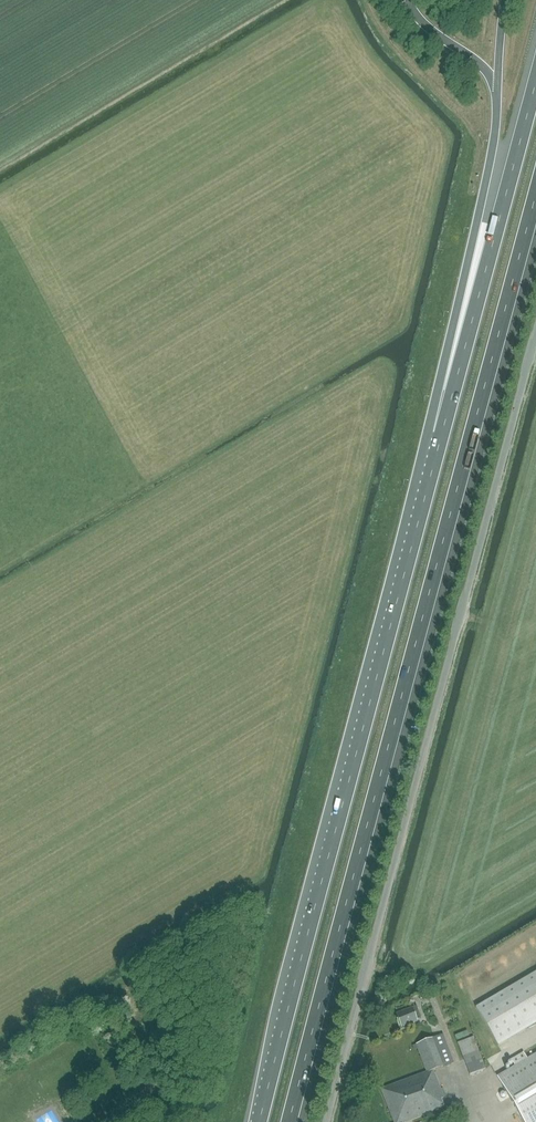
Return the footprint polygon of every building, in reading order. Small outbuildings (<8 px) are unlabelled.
[(476,1007),(498,1046),(535,1024),(535,972),(476,1007)] [(420,999),(427,997),(424,991),(417,994),(420,999)] [(412,1007),(396,1014),(401,1027),(417,1021),(417,1019),(421,1018),(417,1009),(413,1011),(412,1007)] [(453,1063),(442,1034),(416,1044),(426,1072),(381,1089),(393,1121),(406,1121),(443,1108),(440,1099),(443,1098),(432,1070),(453,1063)] [(457,1043),(470,1074),(486,1068),(474,1036),(457,1043)] [(497,1076),(524,1121),(535,1121),(535,1053),(497,1076)]
